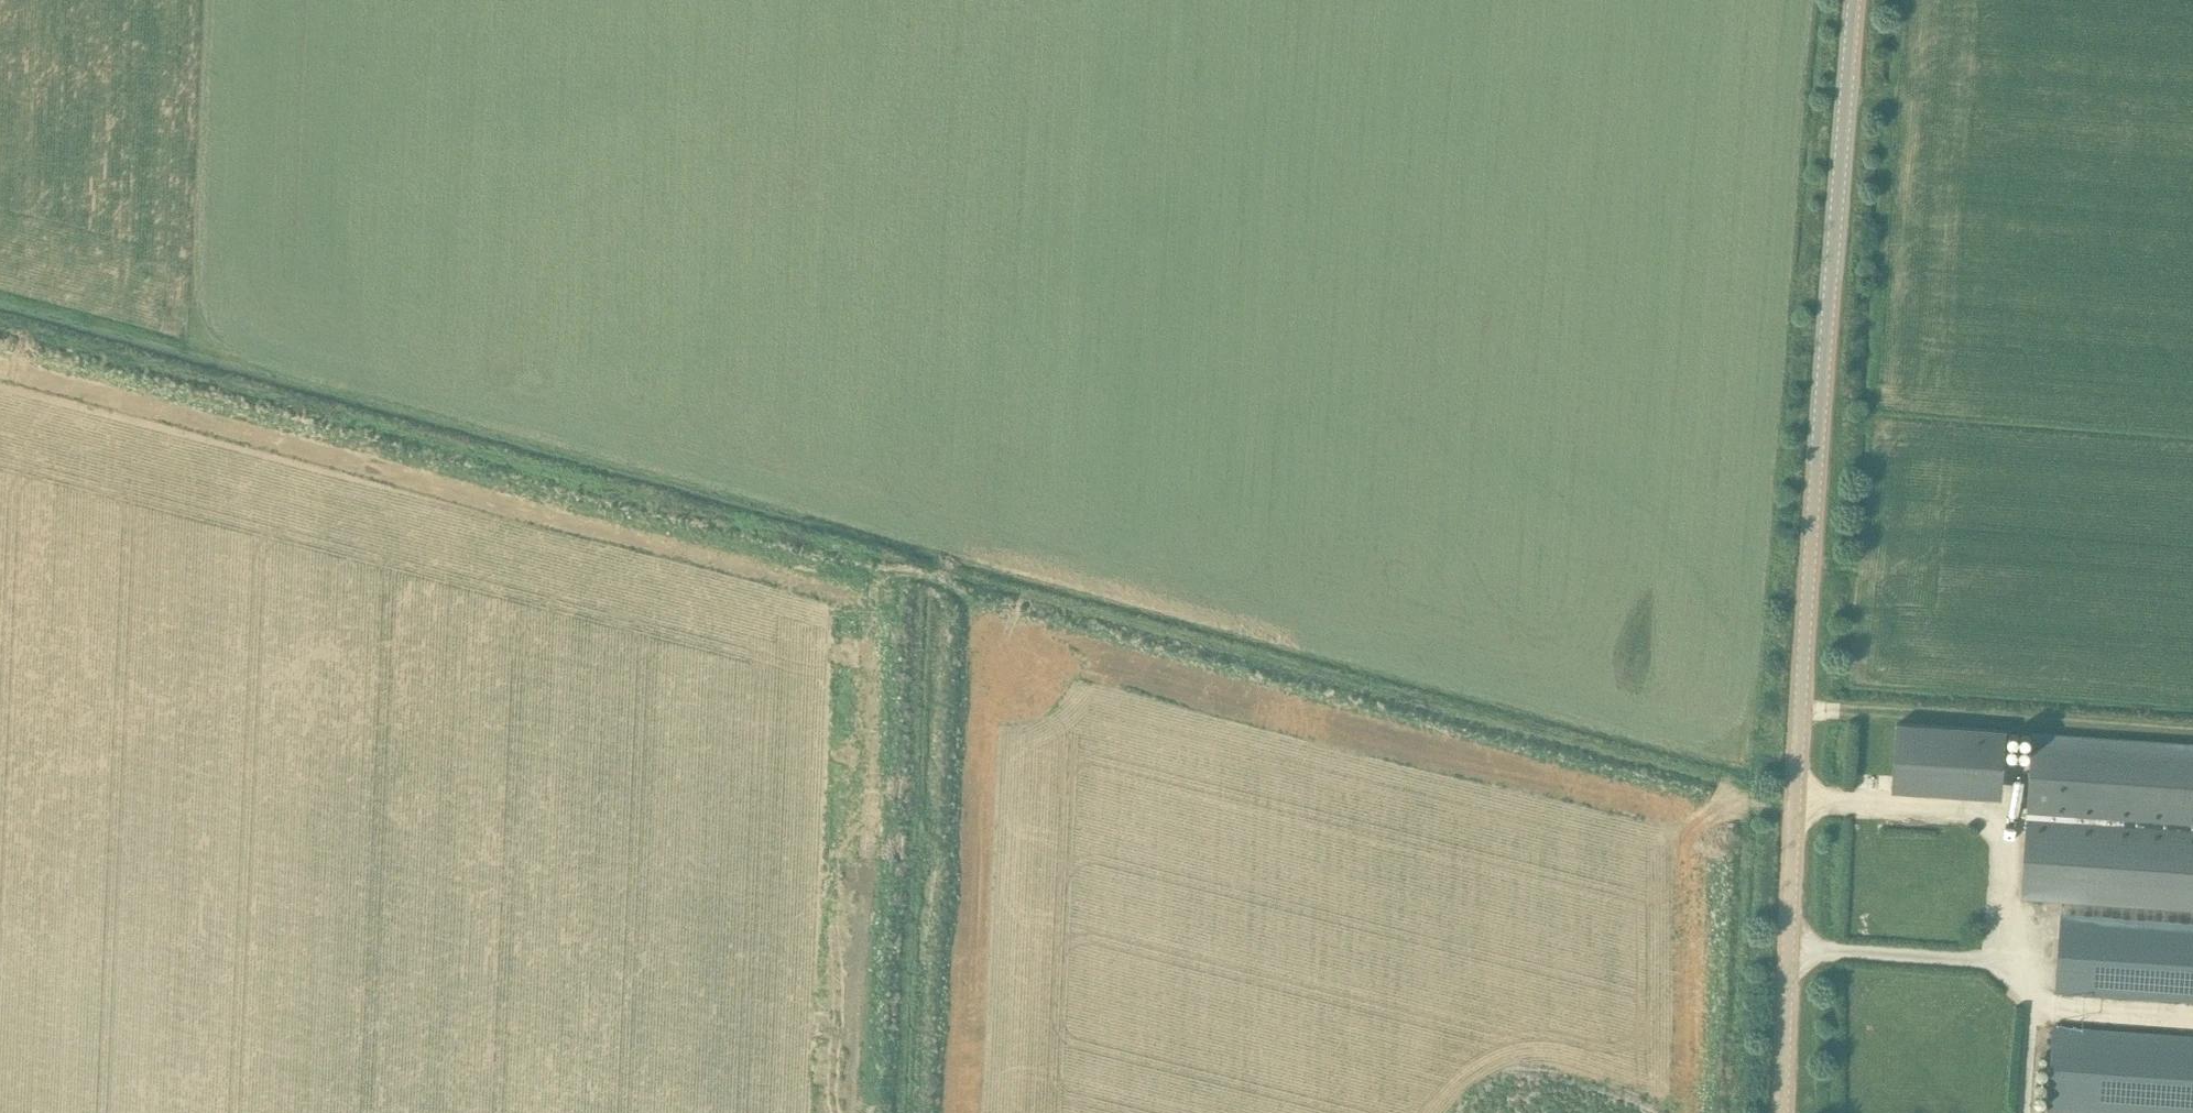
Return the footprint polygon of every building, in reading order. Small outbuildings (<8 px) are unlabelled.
[(2012,773),(2015,736),(1905,728),(1900,794),(1973,799),(1975,771),(2012,773)] [(2032,733),(2021,897),(2062,900),(2192,909),(2192,744),(2032,733)] [(2056,991),(2192,1001),(2192,909),(2062,900),(2056,991)] [(2053,1027),(2048,1105),(2048,1112),(2192,1112),(2192,1036),(2053,1027)]
